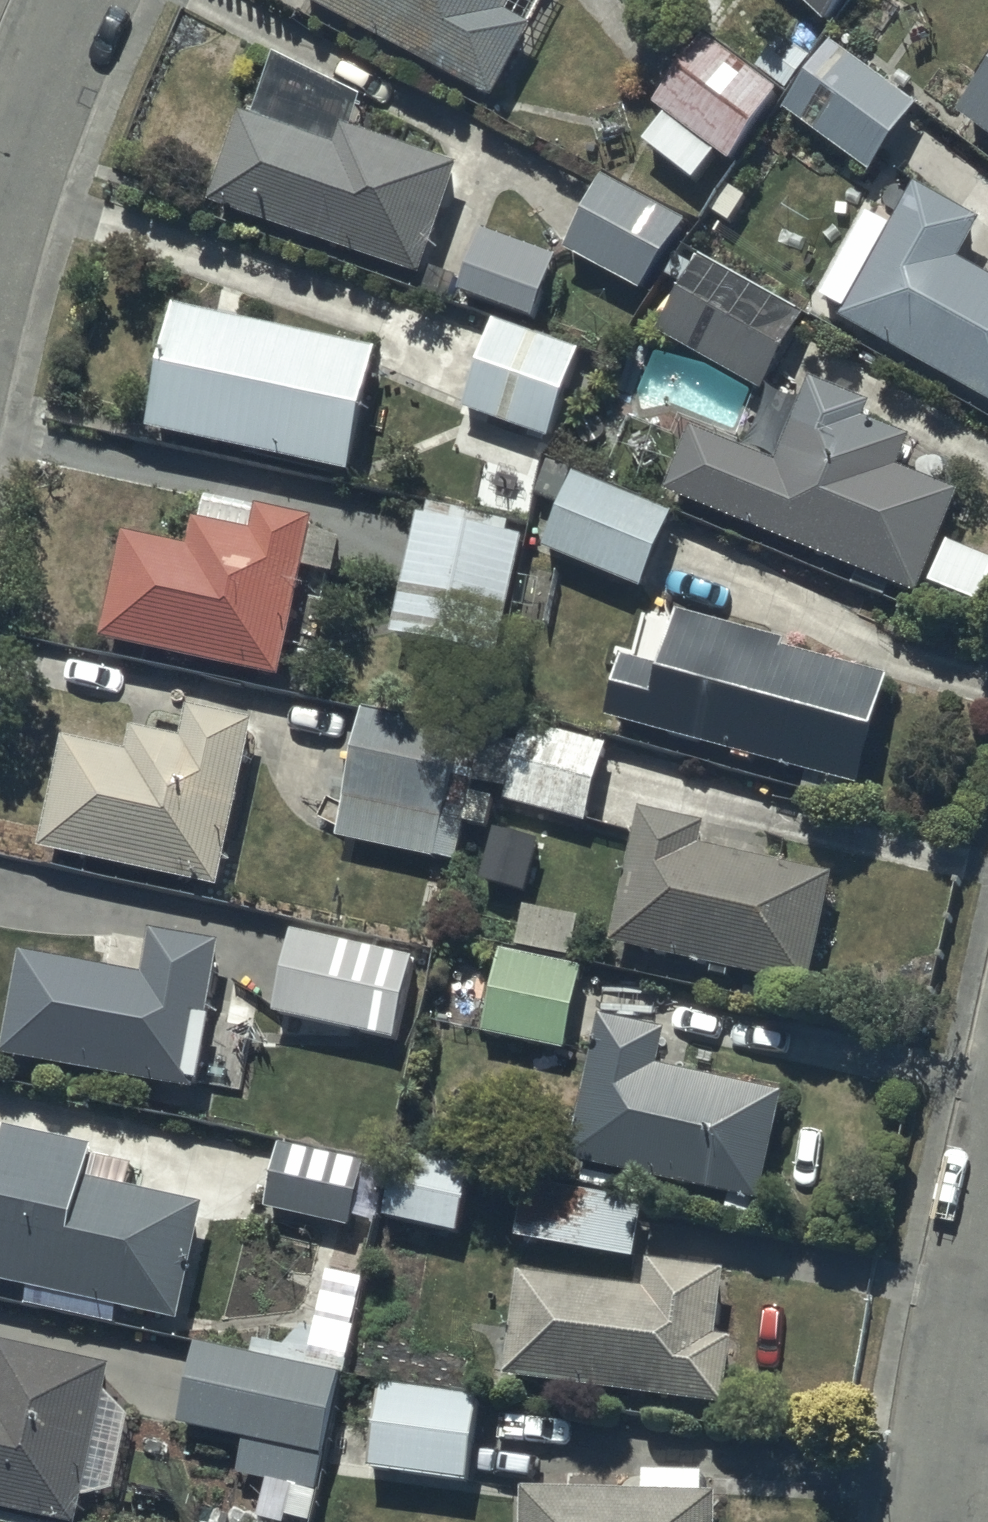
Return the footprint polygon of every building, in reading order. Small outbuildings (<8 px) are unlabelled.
[(495,90),(534,16),(506,0),(326,0),(495,90)] [(827,15),(841,0),(812,0),(827,15)] [(654,95),(666,104),(643,133),(695,173),(718,143),(729,152),(782,82),(787,85),(814,50),(785,28),(758,63),(707,25),(654,95)] [(919,94),(833,33),(784,102),(870,163),(919,94)] [(960,105),(987,125),(987,66),(960,105)] [(339,136),(242,101),(209,192),(421,269),(462,156),(346,115),(339,136)] [(683,210),(603,167),(563,241),(643,284),(683,210)] [(917,173),(841,307),(987,390),(987,266),(958,249),(981,209),(917,173)] [(558,250),(483,221),(460,282),(535,311),(558,250)] [(665,271),(680,280),(655,323),(762,384),(806,306),(684,236),(665,271)] [(375,338),(175,295),(148,420),(348,463),(375,338)] [(581,342),(494,310),(462,398),(549,430),(581,342)] [(780,453),(694,417),(668,482),(918,587),(962,482),(899,455),(911,427),(867,408),(872,395),(814,371),(780,453)] [(644,578),(673,502),(548,454),(535,487),(562,497),(546,540),(644,578)] [(186,536),(124,523),(101,630),(280,668),(314,508),(207,485),(202,508),(193,506),(186,536)] [(510,513),(428,495),(426,507),(418,505),(392,624),(499,648),(525,528),(507,524),(510,513)] [(618,665),(607,708),(860,777),(889,668),(786,640),(789,632),(678,602),(663,657),(615,644),(610,663),(618,665)] [(133,739),(63,725),(39,839),(222,877),(257,710),(192,697),(185,729),(137,719),(133,739)] [(362,702),(336,829),(460,855),(468,815),(489,819),(494,792),(474,788),(476,775),(506,781),(503,793),(589,811),(605,734),(524,717),(520,735),(362,702)] [(706,812),(643,797),(612,934),(810,979),(836,864),(701,834),(706,812)] [(581,908),(526,898),(518,941),(573,951),(581,908)] [(110,959),(22,944),(5,1048),(196,1080),(202,1045),(248,1053),(256,1006),(209,998),(220,931),(153,920),(149,939),(114,933),(110,959)] [(419,950),(293,922),(274,1005),(401,1033),(419,950)] [(585,962),(500,945),(484,1024),(569,1041),(585,962)] [(666,1021),(604,1009),(574,1153),(762,1192),(784,1087),(658,1060),(666,1021)] [(8,1118),(0,1155),(0,1272),(32,1279),(28,1298),(116,1317),(120,1300),(180,1313),(206,1193),(152,1181),(157,1160),(94,1146),(96,1137),(8,1118)] [(365,1155),(280,1136),(265,1200),(350,1220),(365,1155)] [(470,1158),(397,1144),(384,1210),(457,1224),(470,1158)] [(640,1190),(557,1182),(552,1241),(634,1249),(640,1190)] [(649,1279),(522,1265),(507,1369),(724,1394),(731,1327),(718,1326),(725,1262),(652,1254),(649,1279)] [(0,1331),(0,1500),(75,1517),(112,1358),(0,1331)] [(342,1365),(197,1336),(181,1416),(247,1429),(239,1467),(318,1483),(342,1365)] [(479,1389),(382,1377),(371,1462),(481,1475),(485,1443),(472,1442),(479,1389)] [(515,1478),(515,1514),(522,1514),(522,1521),(716,1521),(717,1483),(704,1483),(704,1464),(642,1464),(642,1479),(515,1478)]
